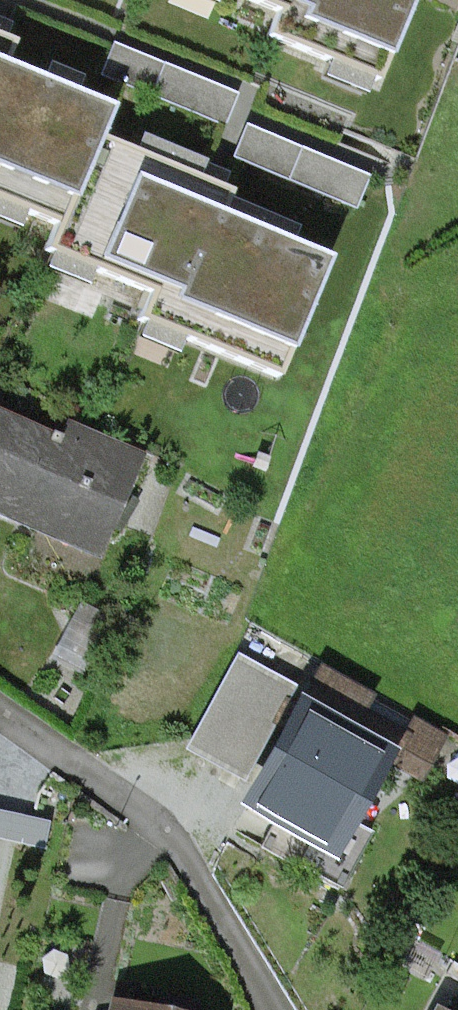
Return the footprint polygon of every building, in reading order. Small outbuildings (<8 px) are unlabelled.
[(276,11),(266,37),(327,60),(320,78),(363,94),(369,79),(376,81),(406,0),(247,0),(276,11)] [(9,42),(0,38),(0,64),(9,42)] [(111,44),(98,76),(221,127),(235,95),(111,44)] [(17,228),(23,212),(57,225),(94,137),(106,109),(71,94),(78,77),(44,63),(37,81),(0,65),(0,221),(17,228)] [(244,126),(230,158),(354,209),(367,177),(244,126)] [(129,152),(94,137),(57,225),(46,253),(48,254),(42,270),(83,287),(89,271),(146,294),(135,320),(141,323),(135,338),(175,354),(181,339),(277,378),(325,260),(288,244),(295,228),(224,199),(227,193),(210,186),(193,179),(199,162),(136,136),(129,152)] [(0,419),(0,511),(38,527),(41,519),(101,545),(138,461),(74,432),(70,441),(60,437),(49,432),(45,439),(0,419)] [(237,655),(184,749),(243,782),(295,688),(237,655)] [(410,724),(321,675),(295,723),(247,809),(274,824),(261,847),(336,888),(368,831),(343,817),(377,755),(389,762),(410,724)] [(437,739),(410,724),(389,762),(416,777),(437,739)]
